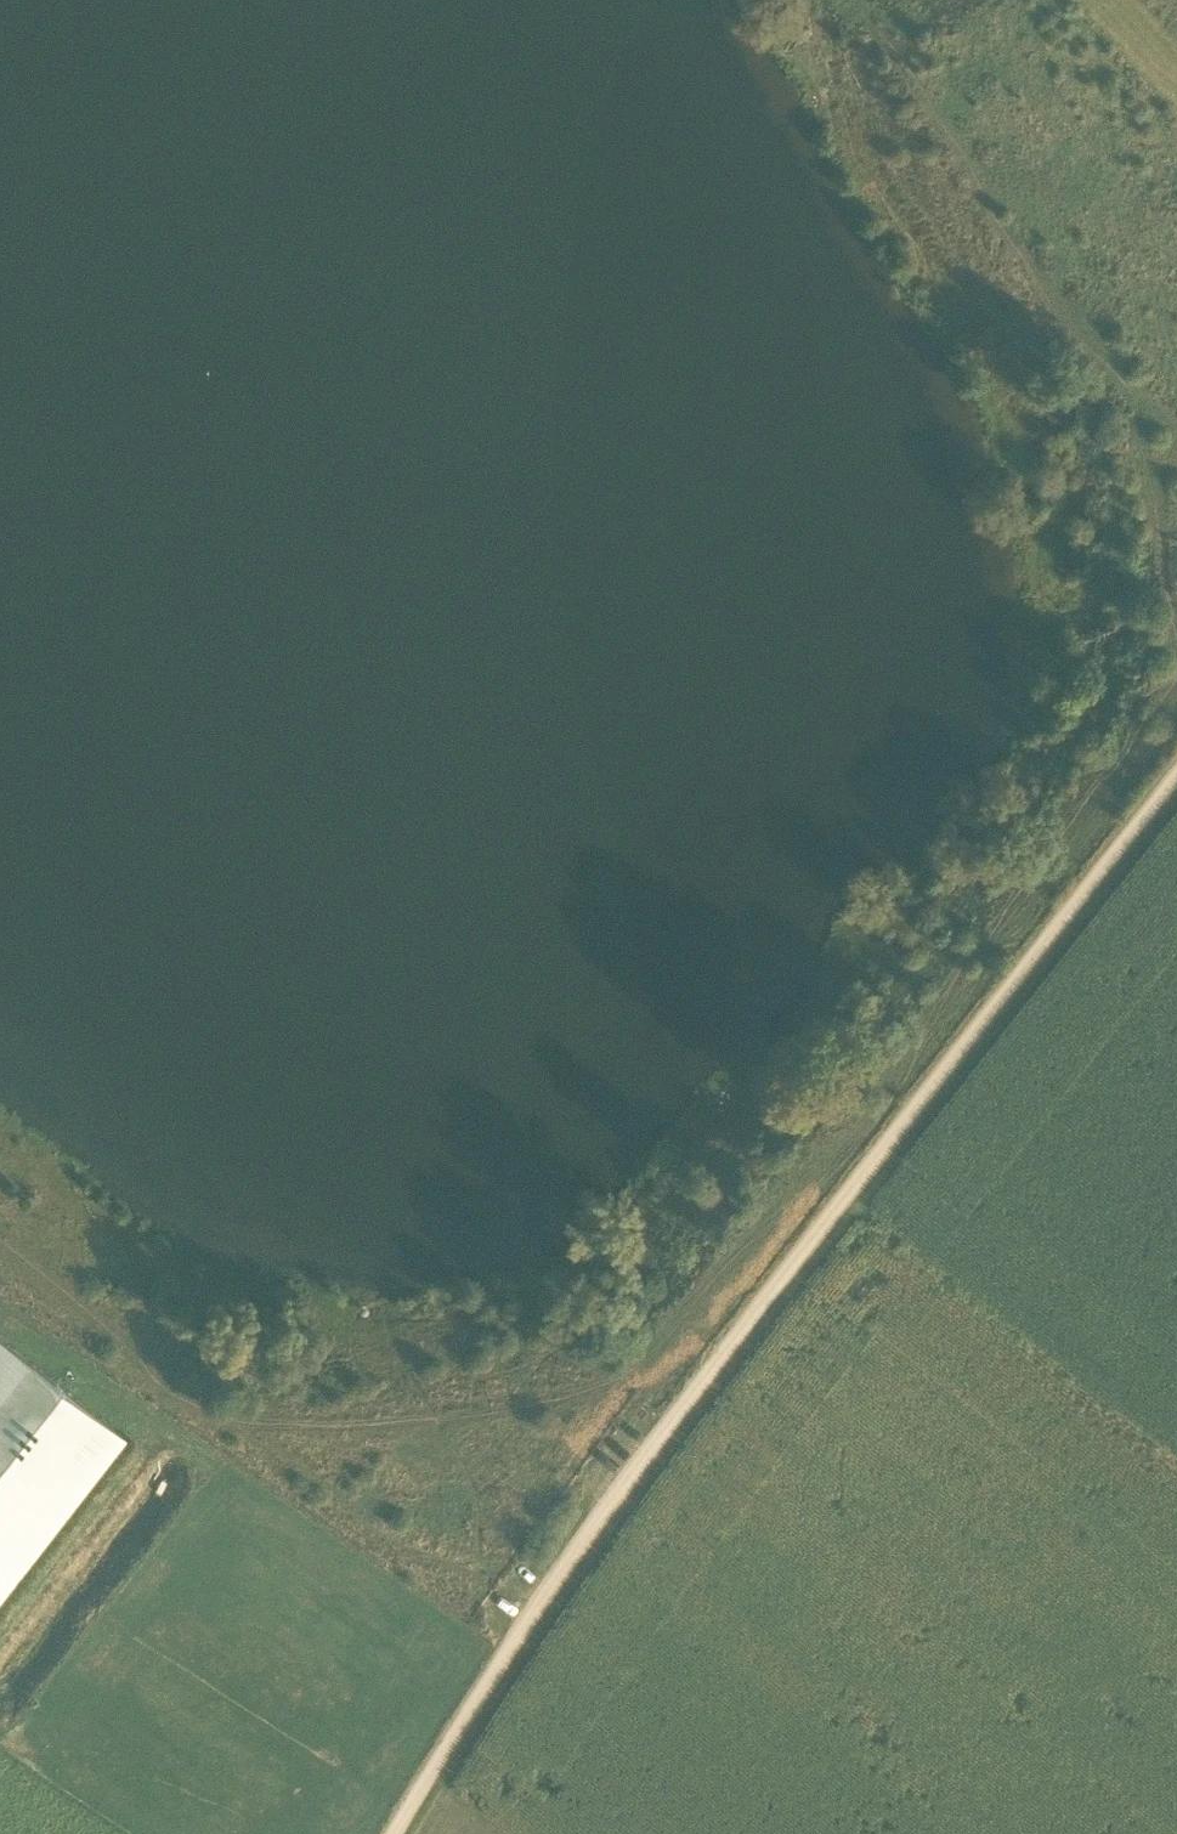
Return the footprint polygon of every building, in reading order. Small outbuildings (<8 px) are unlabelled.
[(124,1438),(0,1340),(0,1596),(124,1438)]
